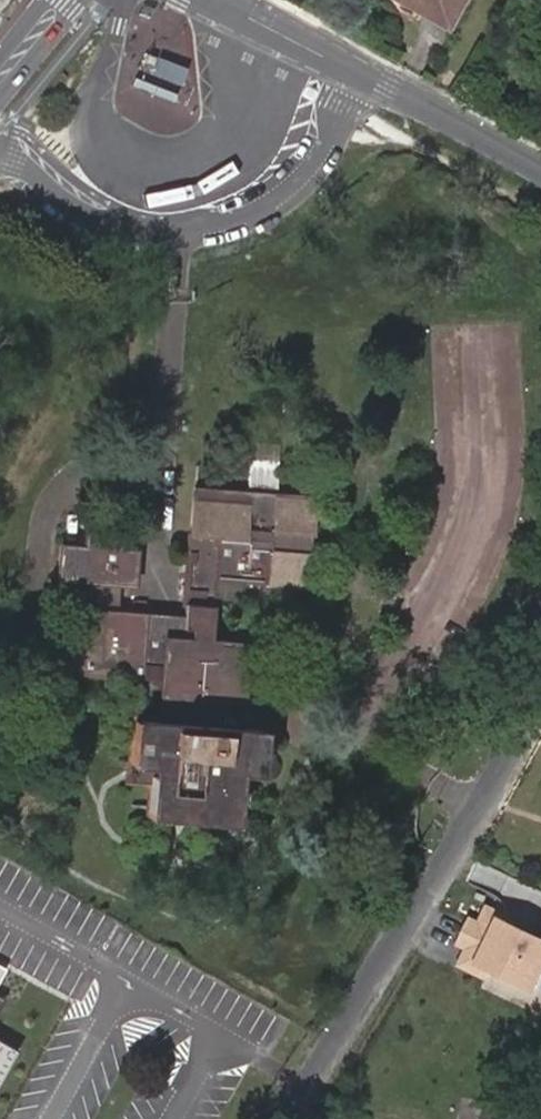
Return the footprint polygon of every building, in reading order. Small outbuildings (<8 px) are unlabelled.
[(468,0),(411,0),(454,24),(468,0)] [(160,757),(156,811),(233,815),(237,766),(258,767),(272,584),(309,586),(315,497),(197,488),(187,618),(116,612),(118,579),(133,580),(135,551),(123,550),(124,530),(92,527),(90,548),(65,546),(64,575),(88,576),(83,632),(72,631),(69,668),(144,673),(139,755),(160,757)] [(492,917),(471,962),(536,991),(540,980),(540,939),(492,917)] [(18,1050),(10,1045),(23,1021),(0,1009),(0,1082),(18,1050)]
